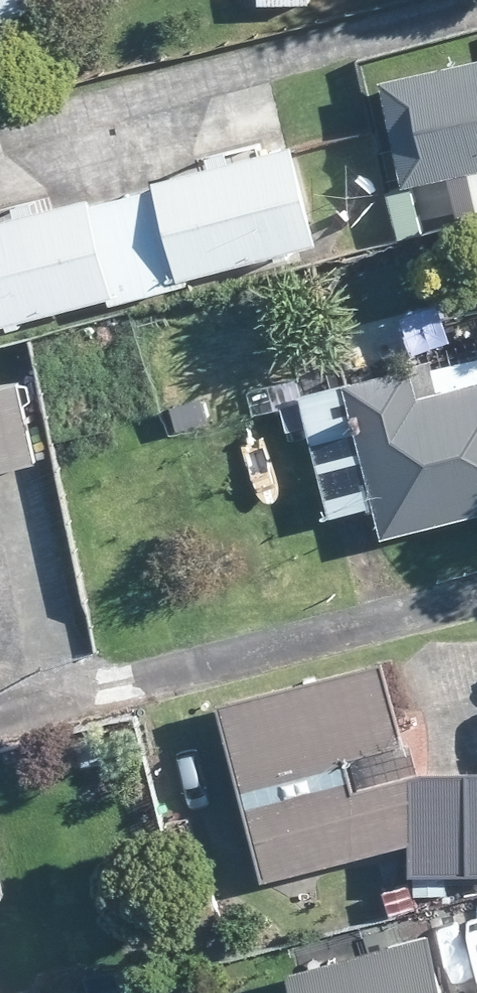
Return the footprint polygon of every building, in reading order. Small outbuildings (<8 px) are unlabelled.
[(56,0),(17,0),(19,9),(56,0)] [(391,87),(418,183),(455,173),(468,217),(476,215),(476,62),(391,87)] [(142,189),(165,284),(187,278),(202,276),(201,271),(335,238),(331,222),(311,140),(267,151),(187,172),(175,175),(176,181),(142,189)] [(165,284),(142,189),(111,197),(110,191),(0,219),(0,322),(122,291),(123,295),(165,284)] [(210,412),(314,384),(301,338),(199,366),(201,373),(166,383),(172,408),(139,417),(148,449),(216,431),(210,412)] [(476,510),(476,379),(434,390),(426,361),(365,376),(366,384),(316,398),(343,508),(371,501),(393,495),(401,529),(476,510)] [(39,458),(52,455),(34,376),(0,384),(0,466),(39,458)] [(405,664),(403,654),(234,698),(252,765),(281,871),(427,832),(428,863),(436,863),(476,863),(476,763),(433,765),(372,782),(364,748),(424,733),(405,664)] [(419,881),(394,889),(401,910),(427,901),(419,881)] [(448,927),(379,943),(304,963),(312,992),(464,992),(448,927)]
